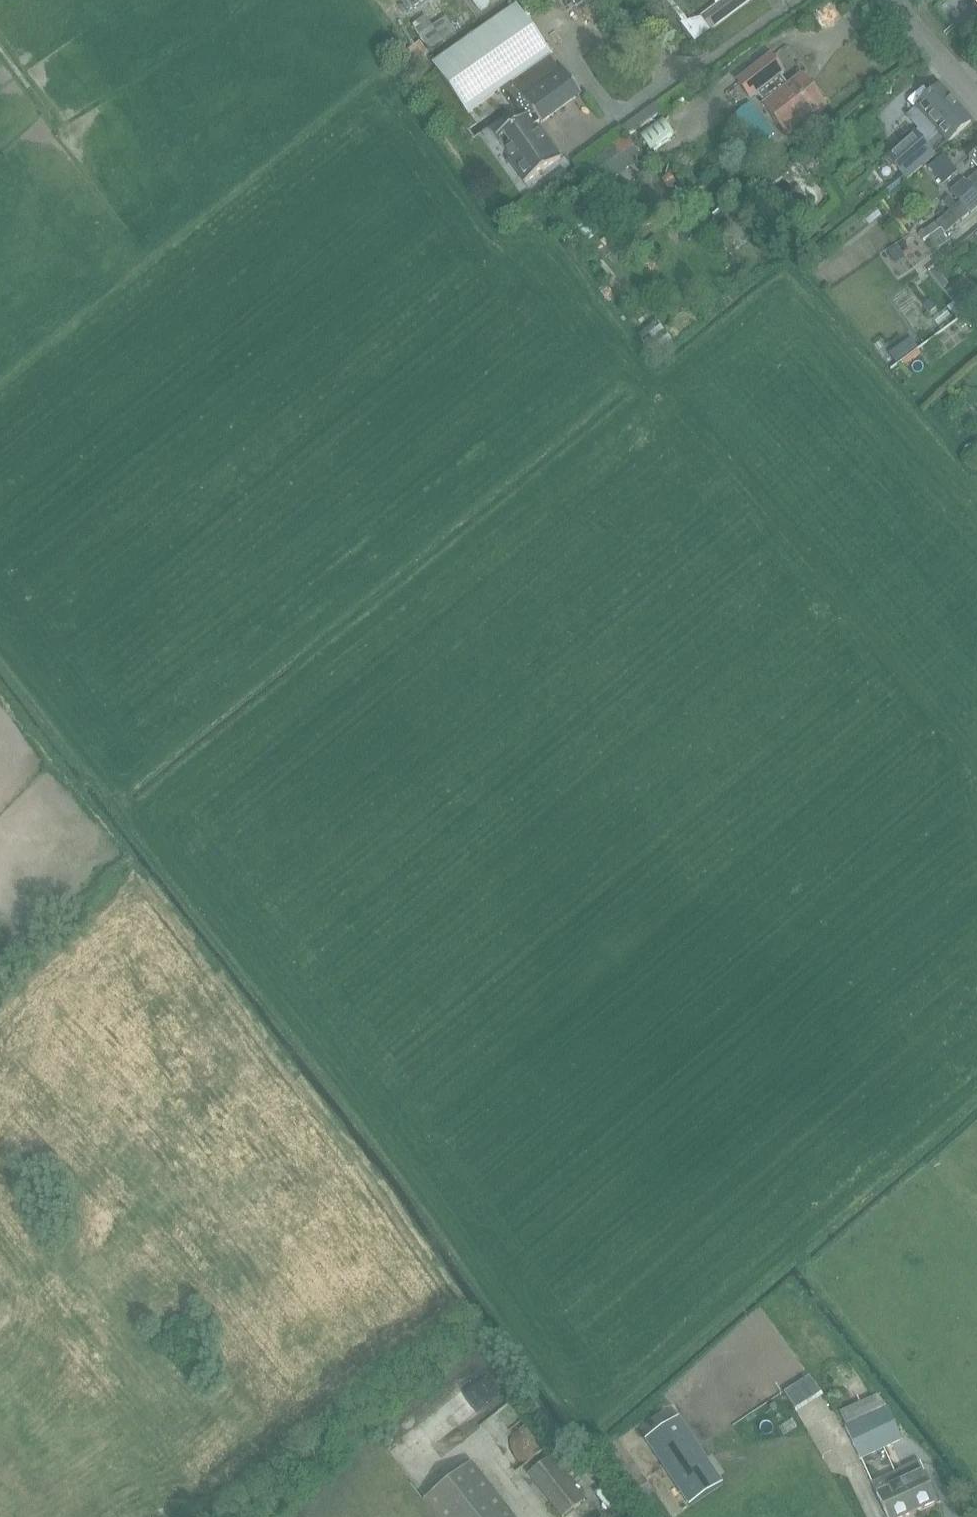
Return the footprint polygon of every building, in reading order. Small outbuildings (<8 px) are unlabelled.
[(712,29),(740,8),(734,0),(726,0),(703,17),(712,29)] [(466,11),(472,22),(488,12),(482,2),(466,11)] [(441,7),(428,16),(438,31),(452,22),(441,7)] [(434,64),(468,113),(550,56),(516,7),(434,64)] [(804,87),(799,81),(790,87),(780,75),(784,72),(771,57),(738,82),(750,98),(757,93),(766,106),(765,107),(787,136),(825,106),(822,102),(824,97),(818,89),(813,90),(808,84),(804,87)] [(497,137),(512,159),(527,181),(524,183),(525,184),(561,159),(539,128),(536,131),(533,127),(540,122),(541,123),(581,94),(563,69),(563,70),(523,99),(533,113),(527,118),(526,116),(497,137)] [(918,107),(907,117),(919,130),(916,134),(925,144),(939,131),(949,142),(971,122),(939,86),(917,106),(918,107)] [(676,135),(665,118),(640,135),(652,151),(676,135)] [(915,133),(887,157),(907,180),(934,155),(915,133)] [(581,174),(595,193),(644,157),(630,138),(581,174)] [(959,171),(945,155),(930,167),(944,184),(959,171)] [(961,201),(976,186),(976,173),(967,182),(965,180),(952,191),(961,201)] [(961,201),(971,213),(976,207),(976,186),(961,201)] [(936,222),(919,233),(924,241),(941,228),(946,234),(963,219),(953,208),(950,210),(936,222)] [(624,252),(631,241),(616,231),(609,243),(624,252)] [(946,292),(954,302),(958,300),(962,304),(969,298),(966,294),(973,288),(964,277),(946,292)] [(87,878),(92,888),(107,880),(102,870),(87,878)] [(775,1378),(796,1411),(805,1405),(799,1396),(810,1389),(806,1382),(811,1378),(801,1362),(775,1378)] [(487,1373),(485,1396),(505,1397),(507,1374),(487,1373)] [(879,1396),(864,1403),(884,1449),(901,1442),(886,1409),(885,1410),(879,1396)] [(884,1449),(864,1403),(842,1413),(848,1426),(847,1427),(861,1460),(884,1449)] [(679,1418),(646,1440),(690,1507),(723,1484),(679,1418)] [(585,1501),(551,1457),(528,1475),(562,1516),(565,1516),(585,1501)] [(424,1500),(437,1516),(514,1516),(471,1463),(424,1500)] [(920,1463),(896,1475),(913,1513),(938,1501),(920,1463)] [(612,1485),(629,1505),(642,1494),(625,1475),(612,1485)] [(896,1475),(873,1485),(888,1516),(904,1516),(913,1513),(896,1475)] [(161,1516),(188,1516),(178,1504),(161,1516)]
